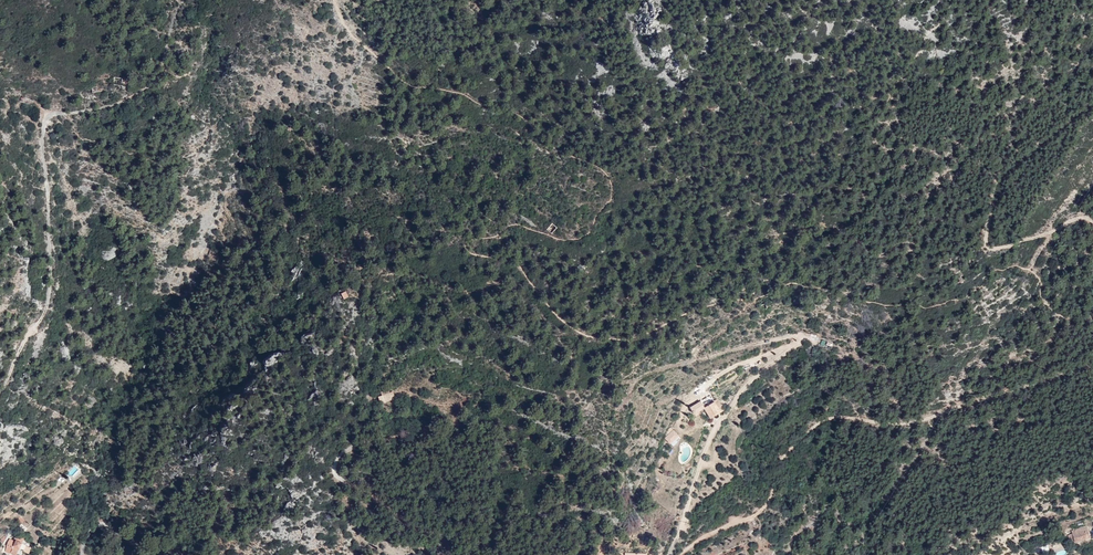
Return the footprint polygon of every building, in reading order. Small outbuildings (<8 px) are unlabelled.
[(123,78),(114,76),(113,84),(122,86),(123,78)] [(550,223),(544,228),(549,233),(555,228),(550,223)] [(340,294),(343,300),(348,297),(345,292),(340,294)] [(387,389),(379,392),(381,397),(378,398),(380,404),(394,397),(392,392),(389,393),(387,389)] [(708,420),(724,409),(718,399),(714,401),(712,397),(702,403),(700,401),(690,407),(696,416),(703,412),(708,420)] [(671,445),(679,437),(672,430),(664,438),(671,445)] [(690,460),(689,447),(681,448),(682,460),(690,460)] [(55,481),(57,485),(65,480),(63,476),(55,481)] [(1070,541),(1072,541),(1074,540),(1075,541),(1090,536),(1087,526),(1071,531),(1072,533),(1068,535),(1070,541)] [(30,548),(14,540),(14,542),(6,539),(4,544),(10,548),(8,552),(14,554),(18,548),(21,550),(22,551),(27,553),(30,548)]
